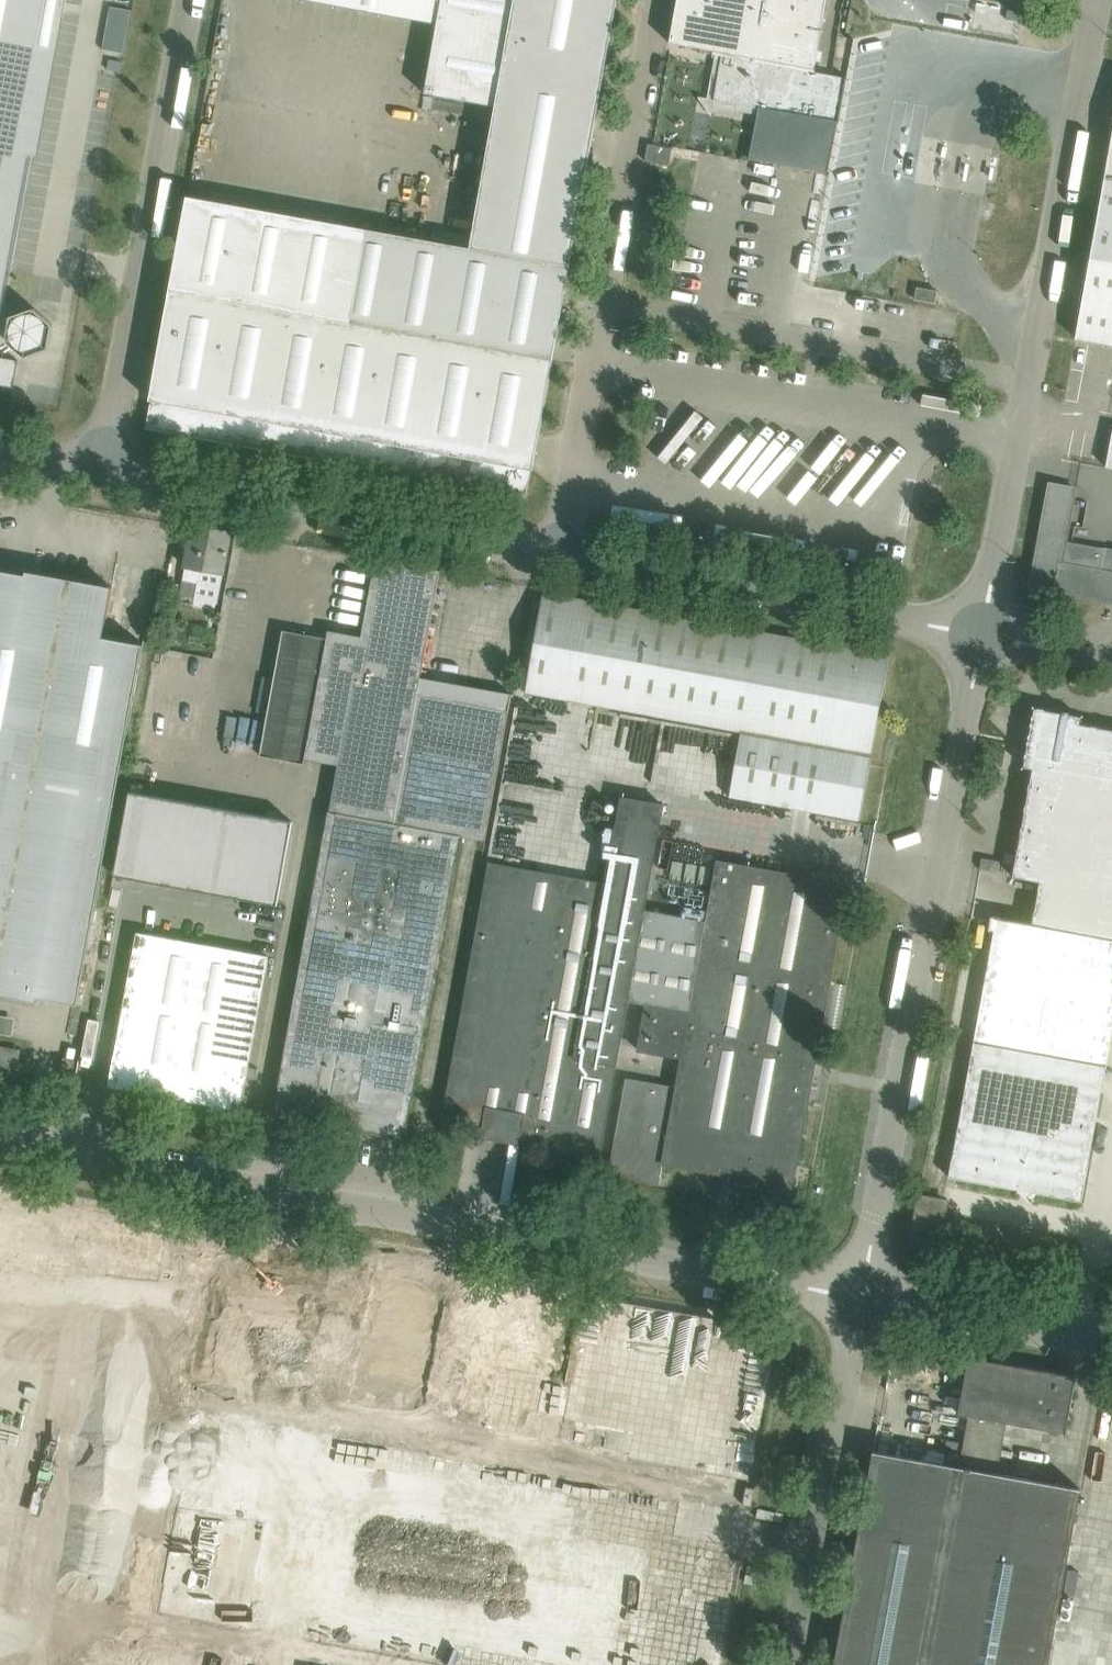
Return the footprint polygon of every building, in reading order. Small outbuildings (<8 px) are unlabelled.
[(57,17),(58,17),(61,0),(0,0),(0,329),(57,17)] [(437,23),(424,93),(495,106),(470,248),(570,266),(589,160),(594,128),(617,0),(311,0),(437,23)] [(827,0),(677,0),(669,43),(713,51),(712,54),(713,54),(722,55),(814,73),(827,0)] [(112,6),(107,47),(127,49),(131,8),(112,6)] [(722,55),(714,100),(759,108),(749,158),(828,171),(837,122),(845,78),(814,73),(722,55)] [(1076,338),(1111,345),(1111,138),(1103,190),(1102,194),(1076,338)] [(668,164),(668,162),(670,151),(671,147),(648,143),(645,160),(668,164)] [(900,168),(898,179),(904,180),(906,169),(900,168)] [(151,400),(146,426),(282,451),(327,459),(468,485),(479,487),(526,496),(531,469),(533,470),(533,468),(540,430),(560,318),(566,284),(570,266),(470,248),(187,196),(176,253),(157,360),(150,398),(150,400),(151,400)] [(917,287),(915,299),(935,303),(938,291),(917,287)] [(10,311),(12,344),(53,342),(52,309),(10,311)] [(13,388),(18,360),(0,357),(0,385),(13,388)] [(1031,585),(1053,589),(1053,592),(1107,602),(1111,603),(1111,548),(1105,547),(1066,540),(1076,485),(1050,480),(1049,482),(1039,540),(1038,545),(1031,585)] [(193,525),(185,566),(223,573),(231,532),(209,528),(193,525)] [(339,756),(329,810),(395,822),(418,695),(417,695),(440,570),(422,566),(404,563),(375,558),(359,645),(283,631),(260,753),(302,761),(304,749),(339,756)] [(31,786),(114,801),(143,644),(103,637),(112,587),(26,571),(25,575),(0,570),(0,780),(31,786)] [(197,597),(199,581),(183,579),(180,595),(197,597)] [(525,691),(741,730),(871,754),(890,654),(712,622),(543,592),(525,691)] [(418,695),(395,822),(329,810),(285,1053),(284,1053),(273,1114),(404,1138),(459,836),(485,840),(508,711),(418,695)] [(1097,727),(1097,726),(1091,725),(1091,726),(1080,724),(1081,717),(1042,709),(1040,708),(1040,709),(1035,708),(1024,766),(1033,768),(1025,810),(1013,876),(1040,881),(1032,923),(1111,938),(1111,730),(1097,727)] [(729,796),(859,820),(869,765),(871,754),(741,730),(729,796)] [(0,780),(0,957),(31,786),(0,780)] [(0,957),(0,994),(36,1001),(37,997),(77,1004),(114,801),(31,786),(0,957)] [(130,791),(114,875),(277,905),(292,821),(130,791)] [(627,1000),(643,1003),(659,912),(644,909),(663,804),(619,797),(604,883),(490,862),(443,1117),(442,1123),(482,1130),(481,1137),(520,1144),(521,1137),(579,1148),(577,1160),(589,1162),(591,1150),(600,1152),(627,1000)] [(982,858),(980,869),(997,872),(999,861),(982,858)] [(682,1057),(677,1086),(626,1077),(608,1176),(659,1185),(663,1163),(720,1174),(733,1176),(792,1187),(849,875),(814,869),(813,878),(718,860),(707,921),(659,912),(643,1003),(647,1004),(638,1049),(682,1057)] [(1032,923),(996,917),(996,918),(997,919),(993,918),(991,928),(996,929),(951,1175),(1080,1199),(1111,1026),(1111,938),(1032,923)] [(115,1054),(109,1085),(175,1097),(193,994),(202,996),(211,946),(138,933),(115,1055),(115,1054)] [(267,957),(211,946),(202,996),(193,994),(175,1097),(248,1110),(249,1109),(240,1107),(246,1077),(256,1079),(258,1069),(248,1066),(267,957)] [(630,1061),(628,1073),(634,1074),(638,1050),(636,1050),(642,1018),(628,1016),(621,1060),(630,1061)] [(912,1235),(939,1240),(946,1200),(920,1196),(917,1209),(912,1235)] [(420,1401),(439,1257),(379,1250),(361,1394),(420,1401)] [(115,1309),(56,1628),(258,1664),(722,1664),(766,1427),(513,1381),(504,1432),(348,1404),(357,1353),(210,1326),(216,1293),(182,1287),(176,1320),(115,1309)] [(4,1613),(51,1359),(0,1349),(0,1612),(4,1613)] [(885,1453),(873,1451),(866,1488),(839,1636),(836,1655),(834,1664),(1049,1664),(1082,1490),(998,1474),(1007,1422),(1065,1433),(1076,1377),(1076,1376),(1020,1366),(1009,1364),(969,1356),(958,1414),(968,1415),(959,1467),(885,1453)]
